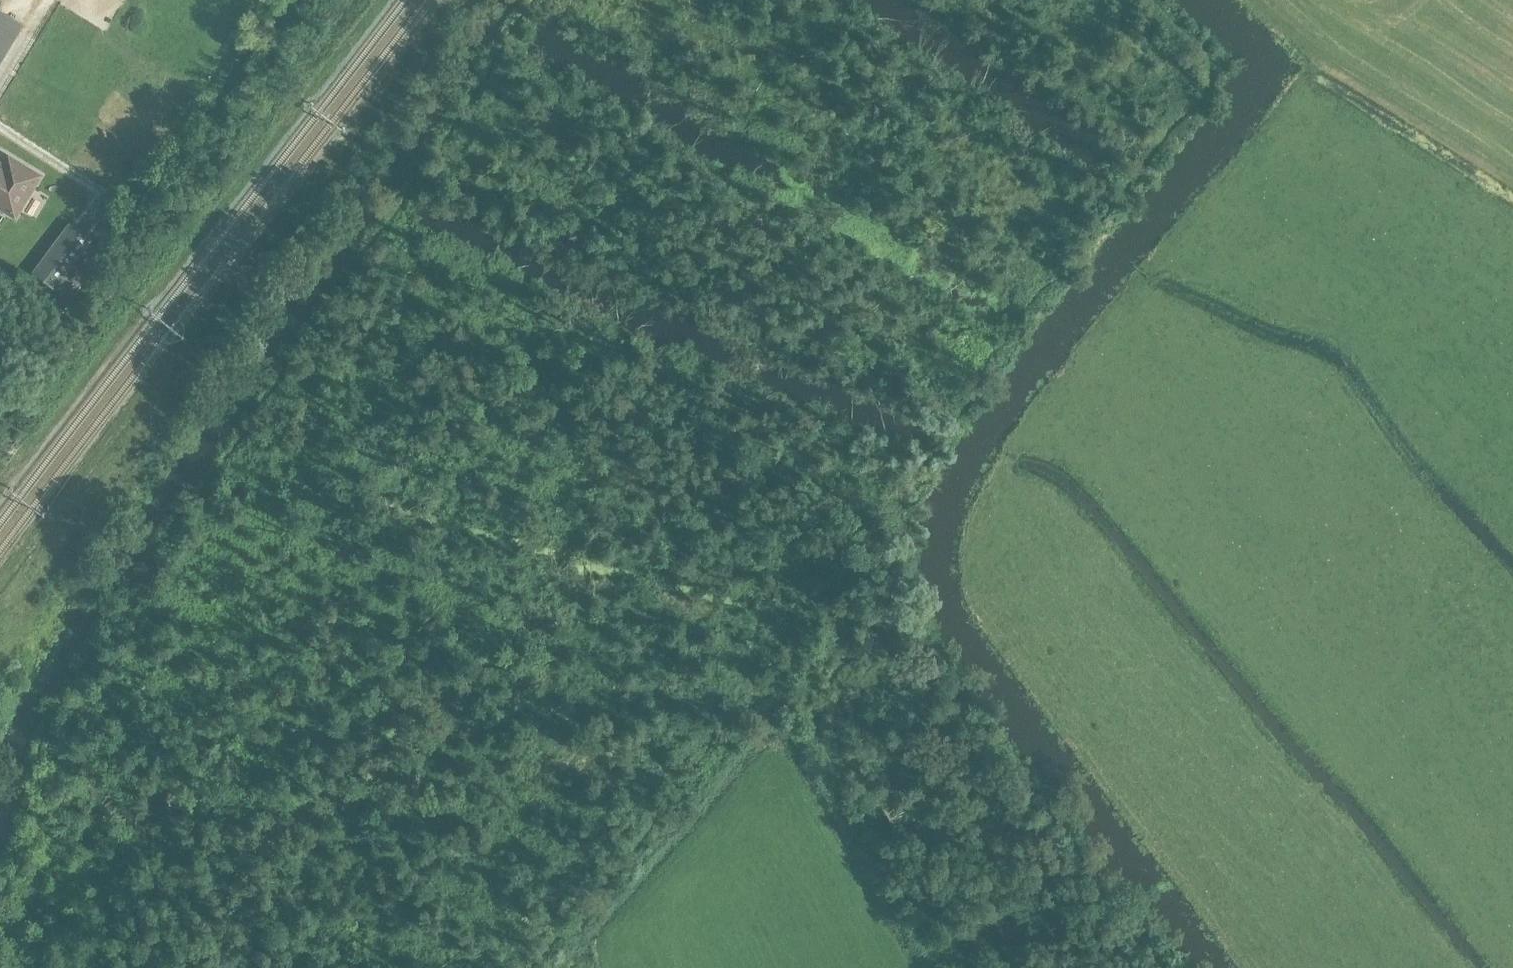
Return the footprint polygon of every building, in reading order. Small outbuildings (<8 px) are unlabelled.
[(20,22),(0,9),(0,55),(20,22)] [(14,213),(37,175),(8,157),(5,162),(0,164),(0,205),(14,213)] [(31,271),(53,288),(89,240),(67,223),(31,271)]
